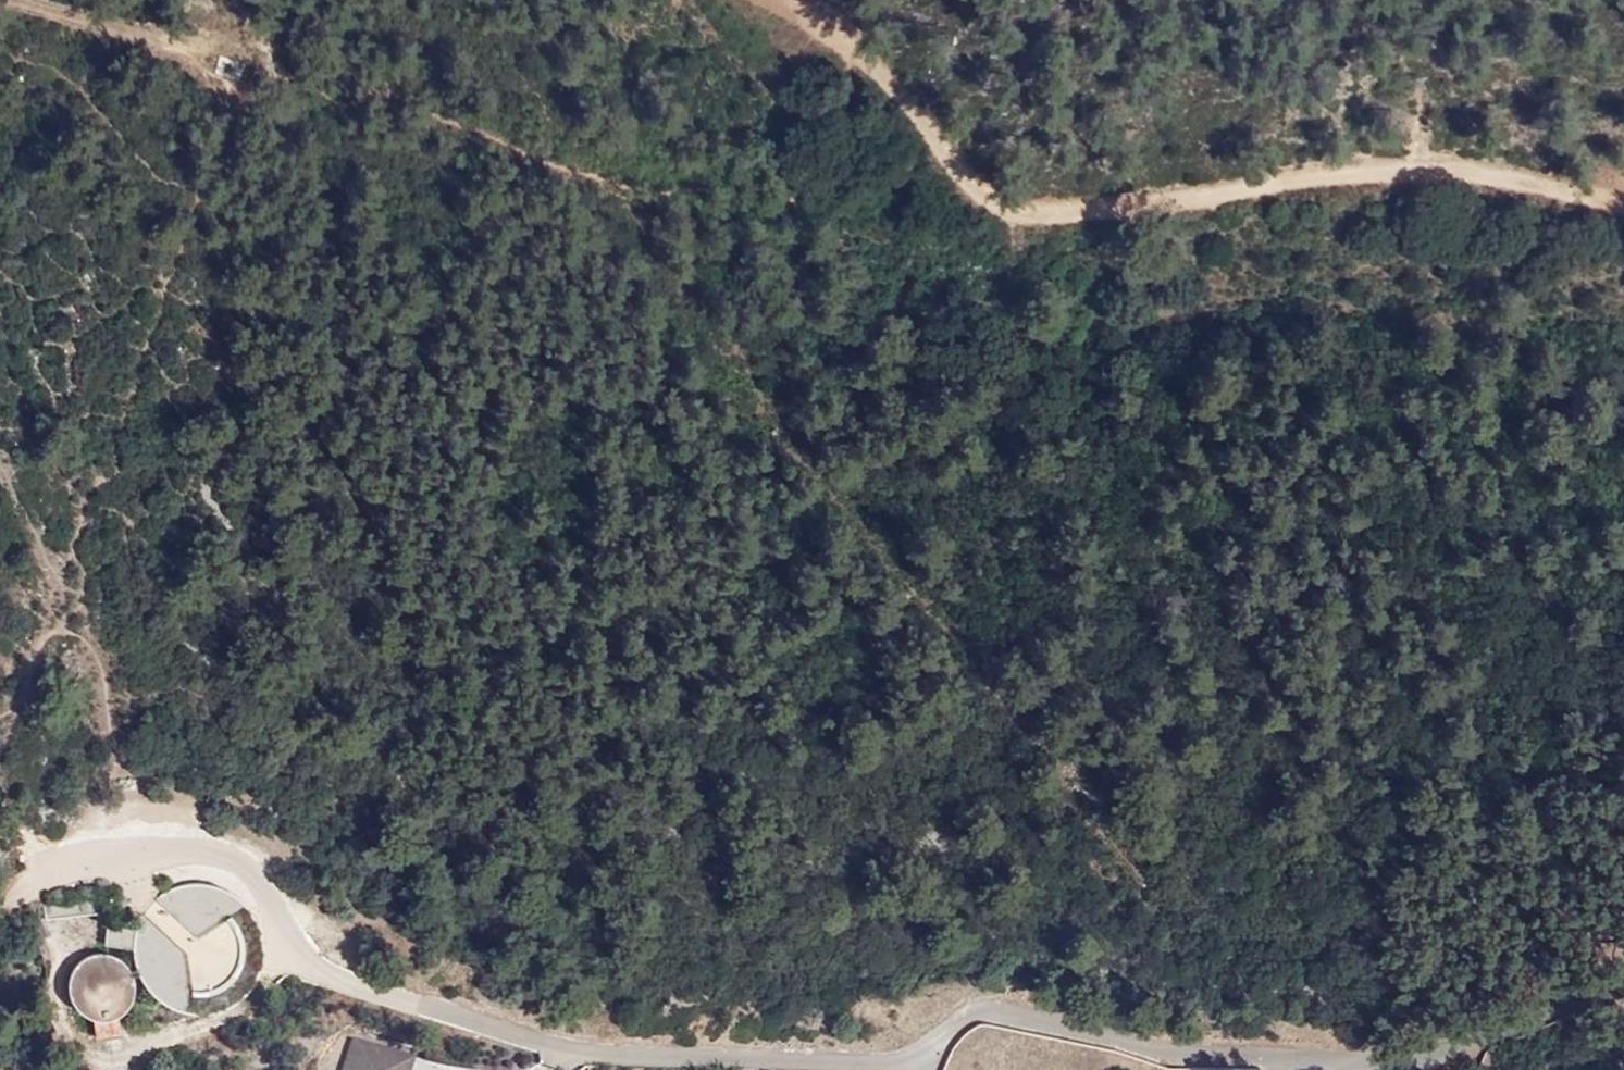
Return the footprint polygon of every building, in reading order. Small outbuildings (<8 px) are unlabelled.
[(144,913),(135,928),(107,925),(106,943),(133,947),(137,961),(143,977),(153,990),(165,1000),(181,1006),(197,1008),(213,1006),(229,1000),(242,990),(251,976),(257,961),(259,945),(257,928),(249,914),(239,901),(226,891),(210,885),(194,884),(178,887),(163,894),(152,903),(144,913)] [(85,1014),(91,1016),(95,1037),(119,1033),(116,1013),(119,1012),(126,1005),(129,1000),(132,992),(132,983),(131,977),(129,969),(125,965),(121,960),(113,955),(108,953),(103,953),(97,953),(92,953),(87,955),(84,957),(78,960),(75,965),(72,968),(70,973),(68,978),(67,985),(68,993),(70,999),(75,1006),(80,1010),(85,1014)] [(411,1058),(354,1039),(344,1069),(407,1069),(411,1058)]
